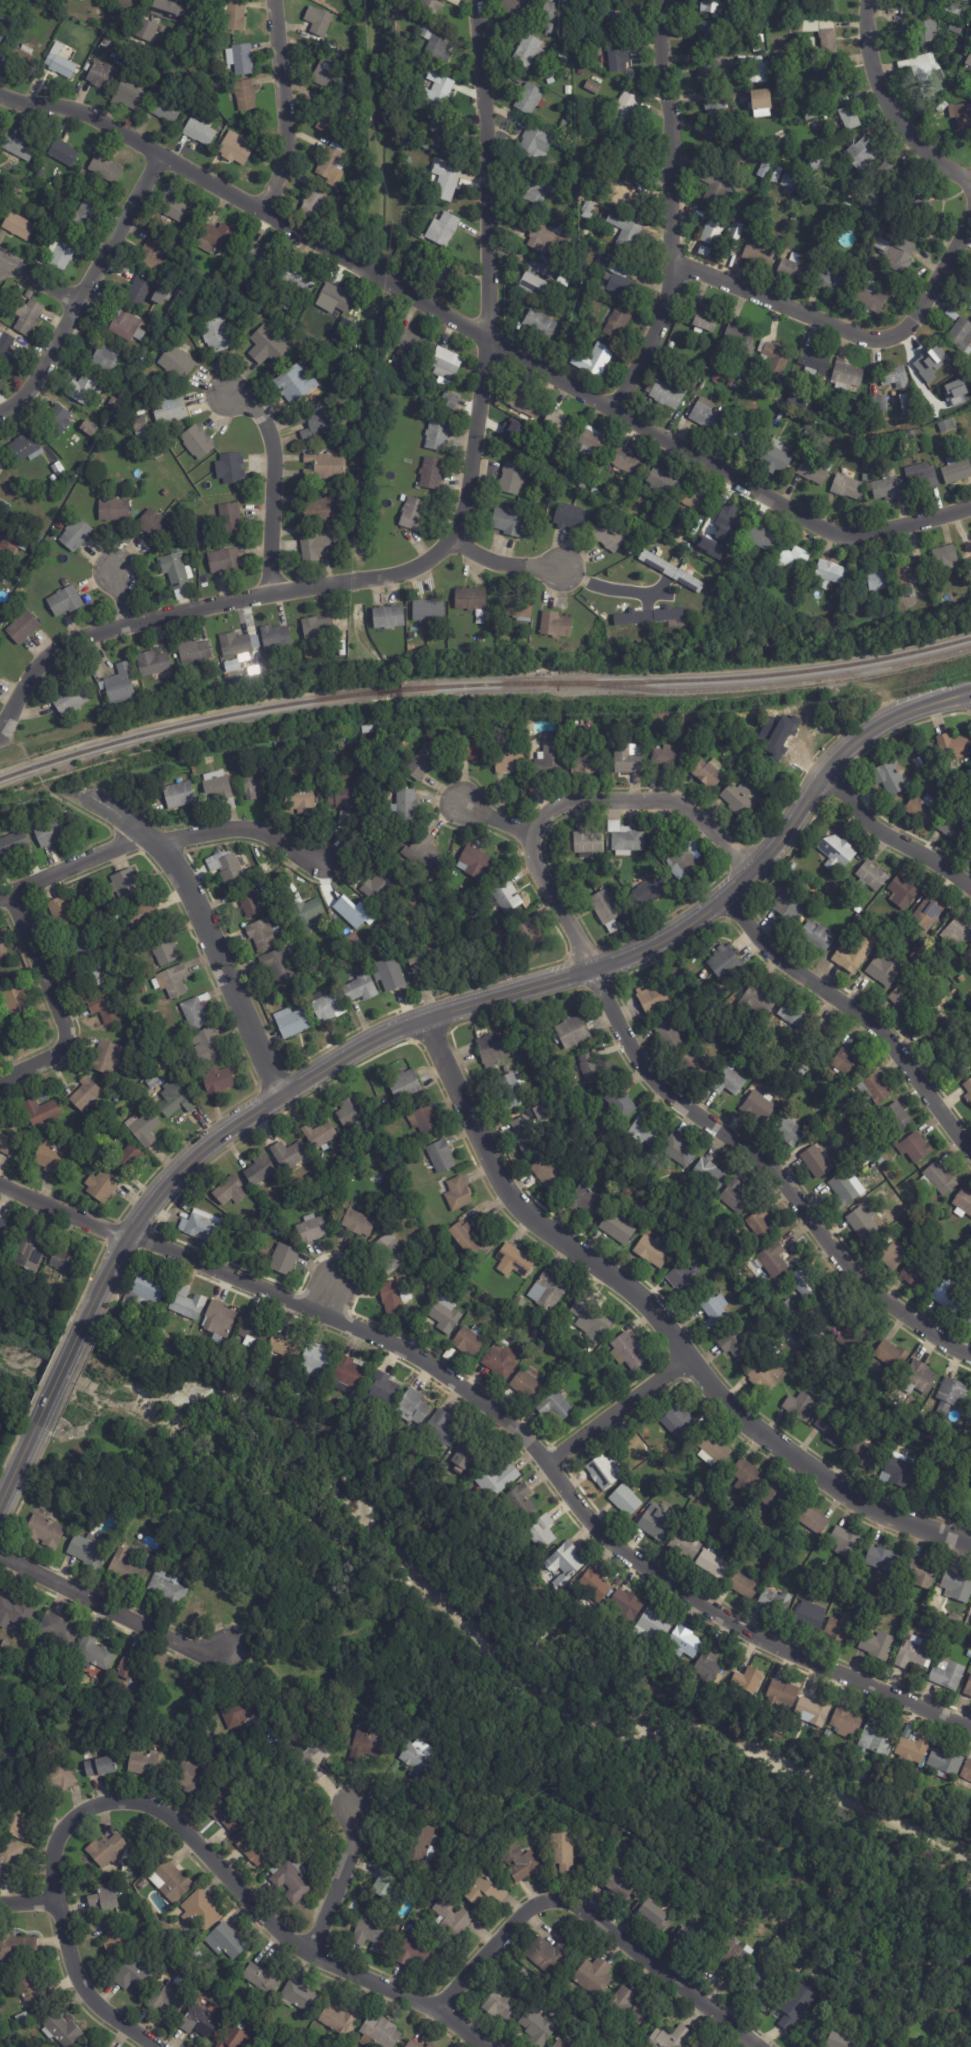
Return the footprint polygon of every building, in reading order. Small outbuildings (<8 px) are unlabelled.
[(125,11),(117,0),(138,0),(139,1),(125,11)] [(151,10),(154,0),(159,0),(165,2),(165,1),(178,5),(178,6),(188,9),(183,24),(170,20),(170,21),(161,18),(152,43),(133,36),(144,7),(151,10)] [(227,6),(227,0),(236,0),(246,1),(245,2),(243,32),(225,30),(226,17),(220,17),(221,6),(227,6)] [(423,2),(419,0),(446,0),(435,21),(417,11),(423,2)] [(502,14),(503,0),(532,0),(532,10),(532,14),(522,13),(522,15),(502,14)] [(704,3),(704,0),(722,0),(720,14),(700,13),(701,3),(704,3)] [(813,12),(814,0),(833,0),(833,2),(831,1),(829,14),(813,12)] [(949,2),(969,9),(964,21),(944,13),(949,2)] [(552,19),(543,18),(544,3),(554,4),(554,19),(552,19)] [(332,20),(323,40),(308,34),(312,25),(302,20),(309,5),(334,16),(332,20)] [(626,17),(626,35),(607,35),(607,11),(626,11),(626,17)] [(60,13),(65,16),(62,22),(57,20),(60,13)] [(835,22),(835,36),(837,36),(838,45),(837,45),(837,53),(822,54),(821,39),(820,39),(819,34),(821,34),(820,31),(787,33),(788,18),(804,19),(804,21),(821,20),(821,22),(835,21),(835,22)] [(938,25),(938,32),(933,32),(934,42),(919,43),(918,20),(932,20),(932,22),(937,21),(938,25)] [(445,49),(445,50),(452,54),(446,64),(424,52),(429,42),(420,36),(422,32),(420,31),(423,25),(425,26),(427,22),(436,27),(432,34),(449,43),(445,49)] [(717,26),(717,50),(700,51),(700,34),(684,34),(684,22),(717,22),(717,26)] [(546,24),(551,24),(552,23),(554,23),(554,31),(553,31),(553,34),(545,34),(546,30),(545,30),(545,28),(546,28),(546,24)] [(964,28),(961,35),(949,31),(952,23),(964,28)] [(520,31),(526,34),(526,33),(543,42),(539,49),(546,52),(540,63),(533,59),(527,70),(511,61),(521,44),(510,38),(515,28),(520,31)] [(185,34),(193,36),(192,43),(183,41),(185,34)] [(106,35),(112,38),(107,49),(101,46),(106,35)] [(934,42),(949,37),(951,44),(936,49),(934,42)] [(807,39),(815,38),(815,47),(807,47),(807,39)] [(64,60),(77,67),(69,80),(56,73),(55,73),(48,69),(49,67),(43,64),(56,42),(63,46),(57,56),(64,60)] [(630,43),(631,53),(623,54),(623,59),(626,59),(627,72),(610,74),(607,50),(611,50),(611,45),(630,43)] [(23,44),(33,50),(30,56),(19,50),(23,44)] [(251,53),(253,74),(235,76),(234,65),(228,65),(227,53),(233,53),(232,46),(250,44),(251,53)] [(968,44),(960,59),(970,65),(970,46),(968,44)] [(12,61),(6,58),(12,46),(19,50),(30,56),(38,61),(29,76),(17,69),(19,65),(12,61)] [(947,49),(953,46),(955,52),(949,54),(947,49)] [(315,70),(326,53),(340,61),(335,70),(325,64),(323,67),(344,80),(335,95),(310,80),(315,70)] [(560,53),(569,58),(566,62),(558,57),(560,53)] [(935,95),(927,98),(912,60),(930,53),(937,71),(942,69),(945,78),(940,80),(944,91),(935,95)] [(749,83),(749,81),(744,81),(744,72),(750,72),(750,70),(738,69),(738,57),(763,57),(763,63),(768,63),(768,83),(749,83)] [(722,64),(724,81),(700,85),(698,70),(700,70),(699,62),(714,60),(714,63),(721,62),(722,64)] [(102,89),(100,88),(99,89),(90,84),(90,83),(85,81),(94,62),(104,67),(105,64),(117,70),(107,92),(102,89)] [(838,74),(835,75),(839,87),(823,92),(820,80),(816,81),(814,74),(818,73),(817,68),(835,64),(838,74)] [(455,82),(443,109),(428,102),(434,88),(433,88),(438,77),(439,78),(440,75),(455,82)] [(116,107),(110,104),(124,78),(132,82),(135,77),(145,83),(143,88),(150,92),(138,113),(121,104),(118,109),(116,107)] [(251,80),(252,86),(254,86),(256,101),(255,101),(256,110),(238,113),(234,82),(251,80)] [(524,88),(527,82),(544,92),(541,98),(547,101),(543,109),(537,106),(531,117),(513,107),(524,88)] [(587,82),(600,88),(597,96),(584,89),(587,82)] [(753,102),(752,92),(771,90),(773,110),(754,112),(753,102)] [(639,100),(626,126),(611,118),(617,106),(616,106),(621,96),(622,97),(625,91),(640,99),(639,100)] [(153,115),(147,111),(157,94),(183,109),(173,125),(161,118),(160,119),(153,115)] [(704,100),(709,100),(710,102),(724,100),(728,123),(712,125),(711,119),(709,119),(708,111),(705,111),(704,101),(704,100)] [(949,106),(940,114),(936,109),(945,101),(949,106)] [(326,107),(329,102),(351,113),(344,125),(338,122),(331,137),(315,129),(326,107)] [(949,106),(970,104),(970,130),(958,132),(956,118),(950,119),(949,106)] [(856,114),(862,126),(848,133),(845,127),(843,128),(841,122),(842,121),(841,117),(839,119),(837,115),(839,114),(838,111),(852,105),(856,114)] [(817,109),(820,117),(807,122),(804,113),(817,109)] [(458,125),(444,152),(430,145),(436,133),(427,129),(428,127),(427,126),(429,123),(431,122),(433,118),(429,117),(431,113),(435,114),(458,125)] [(188,138),(181,133),(190,118),(200,124),(204,117),(213,122),(208,128),(217,133),(208,148),(196,141),(195,142),(188,138)] [(562,120),(571,120),(571,128),(562,128),(562,120)] [(575,124),(584,123),(584,131),(576,132),(575,124)] [(526,130),(529,124),(554,138),(545,155),(538,152),(533,161),(517,152),(524,139),(521,138),(526,130)] [(230,163),(221,158),(223,155),(217,152),(229,131),(255,146),(243,166),(233,161),(232,164),(230,163)] [(8,152),(0,148),(5,137),(13,141),(14,138),(19,140),(21,135),(29,139),(27,144),(36,149),(28,163),(8,152)] [(643,144),(635,159),(634,158),(628,169),(607,159),(616,141),(622,144),(626,135),(643,144)] [(872,141),(875,144),(873,145),(881,155),(861,173),(853,165),(856,162),(847,152),(853,146),(854,147),(867,135),(872,141)] [(63,142),(68,145),(67,146),(80,154),(71,169),(47,155),(56,138),(63,142)] [(748,151),(752,154),(746,166),(727,155),(734,144),(748,151)] [(325,152),(328,146),(344,154),(342,160),(346,162),(341,172),(337,170),(330,185),(313,176),(325,152)] [(821,153),(826,165),(813,171),(807,158),(820,152),(821,153)] [(98,156),(102,159),(103,157),(113,163),(112,165),(123,171),(114,186),(88,170),(96,155),(98,156)] [(564,156),(569,158),(565,167),(560,165),(564,156)] [(895,166),(900,170),(901,168),(907,174),(905,175),(911,180),(900,192),(889,183),(884,188),(872,177),(888,160),(895,166)] [(762,165),(764,161),(772,165),(765,180),(757,176),(762,165)] [(473,177),(471,183),(460,179),(450,204),(428,196),(435,176),(431,174),(435,162),(473,177)] [(644,172),(642,177),(629,171),(633,162),(646,169),(644,172)] [(781,173),(776,184),(771,182),(777,168),(782,170),(781,173)] [(30,169),(36,172),(30,182),(25,179),(30,169)] [(705,170),(735,185),(730,197),(725,195),(718,209),(702,201),(710,185),(698,179),(703,169),(705,170)] [(534,176),(543,180),(539,189),(547,193),(541,207),(520,198),(530,174),(534,176)] [(790,190),(781,186),(785,174),(802,181),(797,193),(790,190)] [(627,180),(646,187),(636,214),(617,207),(627,180)] [(299,212),(304,203),(303,202),(315,181),(330,190),(326,197),(332,200),(326,210),(322,207),(314,221),(299,212)] [(175,197),(179,199),(178,201),(188,207),(179,224),(154,210),(164,191),(175,197)] [(930,201),(932,212),(918,215),(917,210),(914,210),(912,203),(915,202),(914,198),(928,195),(930,201)] [(938,218),(943,202),(927,196),(921,212),(938,218)] [(100,208),(85,233),(64,221),(71,209),(77,213),(85,198),(100,207),(100,208)] [(586,201),(595,205),(590,214),(593,215),(590,221),(582,217),(584,213),(581,212),(586,201)] [(749,207),(757,210),(753,219),(746,217),(749,207)] [(27,243),(0,228),(0,221),(3,223),(9,212),(21,218),(35,226),(35,228),(37,229),(31,239),(30,237),(27,243)] [(459,223),(446,250),(424,239),(434,219),(439,222),(445,212),(461,220),(459,223)] [(644,229),(629,257),(613,250),(623,231),(606,222),(612,212),(644,229)] [(727,221),(717,248),(700,242),(711,215),(727,221)] [(47,221),(54,225),(51,232),(43,227),(47,221)] [(735,250),(726,246),(730,235),(727,234),(730,229),(732,230),(735,222),(745,227),(736,250),(735,250)] [(537,223),(549,229),(552,224),(563,229),(560,234),(571,240),(572,237),(578,240),(575,244),(570,242),(565,251),(556,246),(551,254),(548,253),(546,256),(544,256),(543,257),(553,262),(553,261),(557,263),(557,264),(559,265),(556,270),(533,258),(536,251),(527,246),(531,239),(528,237),(536,223),(537,223)] [(207,225),(217,230),(220,224),(238,232),(225,256),(214,251),(212,255),(196,247),(207,225)] [(142,251),(153,232),(174,245),(169,252),(166,250),(159,262),(163,264),(156,275),(135,262),(142,251)] [(915,250),(909,261),(913,263),(904,278),(882,266),(887,257),(880,254),(881,251),(871,246),(876,237),(889,243),(892,239),(887,236),(890,232),(917,247),(915,250)] [(821,233),(827,236),(824,244),(817,241),(821,233)] [(87,252),(84,258),(75,253),(63,273),(47,264),(53,254),(47,251),(55,238),(60,241),(62,237),(88,252),(87,252)] [(253,242),(266,249),(265,250),(276,256),(266,273),(242,259),(252,241),(253,242)] [(751,243),(776,253),(770,268),(743,257),(749,242),(751,243)] [(704,247),(711,250),(708,258),(698,254),(702,246),(704,247)] [(783,275),(777,273),(783,259),(789,261),(792,253),(804,258),(801,266),(813,271),(807,285),(783,275)] [(629,273),(626,279),(634,284),(626,300),(606,290),(610,283),(604,279),(606,274),(612,277),(613,274),(606,271),(606,272),(597,267),(603,254),(612,259),(610,263),(629,272),(629,273)] [(460,264),(448,290),(431,282),(443,256),(460,264)] [(524,277),(533,260),(557,273),(553,281),(550,280),(549,282),(546,280),(547,278),(536,273),(534,276),(551,286),(543,302),(518,289),(524,277)] [(296,269),(317,280),(309,295),(281,281),(289,265),(296,269)] [(820,291),(814,289),(821,271),(826,273),(827,268),(839,273),(837,277),(849,282),(842,298),(829,292),(828,294),(820,291)] [(861,269),(868,272),(865,279),(859,276),(861,269)] [(133,282),(137,274),(160,287),(151,304),(149,303),(148,305),(151,306),(148,311),(125,299),(133,284),(132,283),(133,282)] [(560,275),(571,281),(567,288),(556,282),(560,275)] [(870,311),(851,304),(858,286),(860,287),(864,278),(877,284),(874,292),(887,297),(880,315),(870,311)] [(328,284),(354,299),(344,314),(334,308),(330,314),(314,304),(327,283),(328,284)] [(271,294),(277,297),(273,305),(267,301),(271,294)] [(698,298),(703,300),(700,309),(711,314),(710,316),(719,319),(713,335),(703,331),(701,336),(693,333),(695,328),(687,325),(694,307),(698,298)] [(44,308),(27,338),(13,330),(20,318),(11,313),(18,301),(26,306),(30,299),(44,308)] [(169,300),(175,304),(172,309),(166,305),(169,300)] [(634,314),(619,342),(602,334),(607,324),(603,322),(609,312),(613,314),(618,305),(634,313),(634,314)] [(112,314),(116,307),(141,321),(137,329),(146,333),(140,343),(133,339),(128,347),(106,335),(115,318),(111,316),(112,314)] [(535,336),(532,333),(533,332),(522,325),(531,309),(535,312),(535,310),(548,318),(547,319),(558,325),(549,341),(544,338),(543,340),(535,336)] [(959,317),(956,322),(946,315),(949,309),(959,317)] [(167,310),(172,313),(169,318),(164,316),(167,310)] [(590,311),(594,315),(590,319),(586,316),(590,311)] [(161,316),(168,320),(165,325),(158,322),(161,316)] [(222,351),(211,355),(207,344),(205,345),(202,337),(204,336),(200,325),(223,318),(227,329),(229,328),(231,336),(230,336),(233,348),(222,351)] [(962,318),(970,324),(970,356),(970,357),(946,341),(952,331),(962,318)] [(732,321),(741,325),(740,327),(757,334),(751,349),(724,338),(731,321),(732,321)] [(259,366),(248,355),(256,347),(249,340),(264,324),(272,332),(272,331),(283,342),(282,342),(290,349),(275,365),(268,358),(260,367),(259,366)] [(156,328),(162,331),(158,339),(152,336),(156,328)] [(306,328),(313,332),(309,337),(302,333),(306,328)] [(403,329),(415,334),(414,336),(425,341),(419,357),(393,346),(400,328),(403,329)] [(9,370),(0,364),(0,339),(3,333),(4,334),(14,340),(9,350),(18,355),(9,370)] [(91,339),(119,354),(113,363),(117,365),(113,371),(118,374),(116,378),(90,364),(93,360),(92,359),(97,350),(88,345),(91,339)] [(669,341),(676,344),(674,349),(667,347),(669,341)] [(608,365),(600,380),(586,372),(585,373),(570,364),(577,351),(583,354),(588,346),(594,349),(598,342),(615,353),(608,365)] [(768,344),(777,347),(777,346),(792,351),(781,383),(765,377),(769,366),(759,362),(762,353),(758,352),(761,342),(768,344)] [(177,350),(181,353),(182,351),(188,356),(187,358),(196,365),(181,384),(156,364),(164,355),(159,351),(163,346),(168,349),(171,345),(177,350)] [(916,367),(921,363),(919,360),(922,357),(920,356),(927,350),(928,352),(936,345),(947,357),(930,372),(932,374),(925,380),(914,369),(916,367)] [(439,347),(464,359),(452,384),(433,375),(435,369),(430,366),(438,347),(439,347)] [(811,350),(831,358),(823,379),(816,376),(815,378),(805,374),(807,368),(797,364),(804,347),(811,350)] [(846,365),(851,366),(850,368),(866,372),(861,389),(851,386),(849,393),(835,389),(836,385),(831,383),(838,358),(845,360),(844,364),(846,365)] [(291,406),(284,396),(282,397),(272,383),(301,362),(319,386),(292,407),(291,406)] [(897,389),(896,385),(883,388),(880,371),(887,370),(887,368),(896,367),(896,368),(905,366),(909,388),(897,390),(897,389)] [(81,377),(83,372),(99,381),(96,389),(101,392),(97,400),(90,396),(85,407),(64,396),(72,381),(77,384),(81,377)] [(714,375),(720,378),(717,384),(711,381),(714,375)] [(655,401),(649,398),(658,382),(667,386),(668,384),(686,393),(676,412),(655,401)] [(780,384),(787,386),(784,397),(781,396),(780,397),(776,396),(780,384)] [(760,385),(769,389),(766,397),(757,393),(760,385)] [(513,390),(521,394),(522,393),(534,400),(534,401),(543,406),(530,427),(517,419),(521,413),(504,403),(513,389),(513,390)] [(792,391),(800,395),(799,396),(809,400),(804,411),(787,403),(792,391)] [(448,393),(460,399),(454,411),(440,405),(446,392),(448,393)] [(191,399),(195,416),(188,418),(188,419),(182,421),(183,425),(172,427),(171,423),(157,427),(151,403),(157,402),(156,396),(162,395),(163,399),(170,397),(170,398),(182,396),(182,397),(189,395),(191,399)] [(900,398),(914,395),(918,415),(903,417),(900,398)] [(112,397),(118,401),(114,409),(107,405),(112,397)] [(694,423),(689,420),(701,397),(716,405),(712,411),(724,418),(716,434),(694,423)] [(883,399),(889,399),(888,414),(872,413),(873,398),(883,399)] [(742,400),(749,402),(740,421),(734,418),(742,400)] [(129,402),(136,401),(138,409),(130,410),(129,402)] [(60,407),(70,415),(67,420),(71,423),(60,437),(41,423),(56,404),(60,407)] [(302,440),(299,433),(310,429),(307,423),(298,426),(296,418),(317,411),(316,409),(323,406),(324,408),(335,405),(343,428),(303,442),(302,440)] [(551,412),(576,426),(567,442),(542,427),(551,412)] [(837,415),(852,419),(849,430),(834,426),(837,415)] [(131,421),(144,418),(150,438),(137,441),(131,421)] [(499,436),(518,445),(526,426),(507,418),(499,436)] [(450,426),(449,430),(450,430),(450,435),(448,435),(447,442),(445,454),(425,450),(425,451),(420,450),(421,446),(425,447),(427,437),(425,437),(426,431),(428,431),(430,419),(450,423),(450,426)] [(728,444),(730,440),(725,438),(733,423),(739,425),(741,419),(753,425),(750,432),(759,437),(751,453),(741,448),(740,450),(728,444)] [(953,419),(956,428),(940,434),(937,425),(953,419)] [(82,425),(85,420),(97,429),(90,439),(78,430),(82,425)] [(814,426),(810,433),(803,429),(807,423),(814,426)] [(196,426),(199,431),(200,430),(203,434),(207,440),(208,439),(211,443),(210,444),(214,449),(198,461),(191,452),(190,453),(186,449),(188,448),(179,437),(195,425),(196,426)] [(593,429),(605,436),(603,439),(611,444),(603,459),(576,444),(586,426),(593,429)] [(907,434),(915,432),(917,441),(909,442),(907,434)] [(41,455),(30,462),(27,458),(15,466),(4,449),(15,442),(14,441),(23,435),(24,437),(30,433),(43,453),(41,455)] [(147,443),(152,439),(155,445),(150,448),(147,443)] [(776,441),(795,451),(791,457),(793,459),(784,475),(776,471),(773,476),(764,471),(766,466),(755,459),(765,443),(770,446),(774,440),(776,441)] [(620,449),(644,462),(636,478),(625,472),(623,477),(614,472),(616,468),(609,464),(618,448),(620,449)] [(304,477),(304,471),(314,471),(314,464),(304,464),(304,455),(319,456),(319,451),(327,451),(327,453),(334,453),(334,456),(346,456),(345,479),(339,479),(339,484),(334,484),(334,482),(326,482),(327,481),(304,479),(304,477)] [(241,461),(242,465),(240,465),(241,469),(242,469),(244,476),(243,476),(244,484),(223,487),(222,474),(220,475),(219,468),(221,468),(219,456),(239,453),(240,458),(241,458),(241,461)] [(969,460),(970,467),(970,478),(947,486),(941,470),(949,467),(947,460),(967,454),(969,460)] [(444,462),(440,492),(420,489),(424,458),(444,461),(444,462)] [(802,478),(797,476),(805,460),(815,464),(818,458),(834,467),(822,489),(802,478)] [(59,463),(66,474),(57,479),(50,468),(59,462),(59,463)] [(523,476),(522,479),(525,480),(524,486),(521,485),(518,497),(499,492),(500,485),(499,485),(500,480),(502,480),(503,473),(502,473),(503,468),(505,469),(506,462),(526,467),(523,476)] [(938,489),(911,495),(905,469),(930,464),(932,472),(935,471),(938,489)] [(661,471),(680,483),(672,498),(646,483),(655,468),(660,471),(661,471)] [(895,478),(898,478),(902,495),(897,496),(898,500),(887,502),(886,499),(875,502),(871,484),(883,481),(882,475),(894,473),(895,478)] [(53,475),(56,480),(51,483),(48,479),(53,475)] [(836,495),(831,493),(837,475),(865,485),(859,502),(846,497),(845,499),(836,495)] [(583,484),(586,489),(581,492),(578,487),(583,484)] [(686,487),(713,501),(705,517),(677,503),(686,487)] [(337,497),(338,504),(334,505),(337,531),(325,532),(324,525),(304,527),(302,503),(305,502),(305,497),(317,496),(318,501),(324,500),(324,498),(337,496),(337,497)] [(428,503),(423,517),(426,518),(421,534),(398,527),(403,512),(401,512),(403,508),(404,509),(408,497),(428,503)] [(113,499),(116,499),(116,501),(129,502),(128,523),(98,521),(99,501),(110,502),(110,499),(113,499)] [(7,514),(0,510),(0,500),(11,505),(7,514)] [(240,511),(241,515),(239,515),(242,534),(222,538),(218,507),(238,504),(239,511),(240,511)] [(563,527),(553,524),(558,505),(571,508),(571,506),(576,508),(576,509),(589,513),(583,532),(563,527)] [(719,506),(724,509),(725,509),(736,515),(735,516),(743,520),(734,536),(710,522),(719,506)] [(153,539),(146,533),(145,534),(140,530),(141,529),(136,525),(149,509),(159,517),(160,516),(164,519),(165,518),(170,522),(167,525),(172,529),(160,544),(153,539)] [(524,520),(520,540),(503,536),(504,532),(490,529),(495,509),(507,512),(508,510),(515,511),(514,514),(525,516),(524,520)] [(89,536),(89,537),(90,537),(86,541),(85,541),(81,545),(82,546),(79,550),(77,549),(73,555),(57,542),(66,531),(65,530),(68,526),(70,527),(77,518),(93,531),(89,536)] [(605,550),(604,549),(605,547),(600,543),(599,544),(595,541),(596,540),(590,536),(604,520),(613,528),(615,526),(618,530),(617,531),(627,540),(614,555),(609,551),(608,552),(605,550)] [(757,527),(779,539),(771,555),(744,539),(752,524),(757,527)] [(10,564),(0,559),(0,544),(7,530),(22,538),(21,541),(29,545),(25,553),(17,549),(10,564)] [(330,558),(319,559),(320,563),(303,565),(300,541),(312,539),(311,537),(318,536),(318,538),(331,537),(333,558),(330,558)] [(50,537),(55,541),(51,547),(46,543),(50,537)] [(933,551),(954,546),(958,564),(954,565),(955,569),(938,574),(933,551)] [(786,550),(792,553),(795,547),(812,556),(801,577),(793,573),(791,577),(776,569),(779,563),(778,562),(785,550),(786,550)] [(237,549),(242,573),(225,577),(225,572),(211,575),(206,555),(219,552),(219,551),(230,549),(230,550),(237,549)] [(683,586),(638,560),(644,550),(705,586),(700,595),(683,586)] [(183,567),(190,588),(185,589),(188,598),(176,602),(168,575),(162,576),(157,560),(179,553),(183,567)] [(711,553),(716,556),(713,564),(707,561),(711,553)] [(913,561),(914,566),(916,566),(921,584),(913,586),(916,598),(904,601),(901,588),(899,589),(893,562),(905,559),(906,563),(913,561)] [(820,561),(849,571),(843,587),(831,583),(830,584),(818,579),(818,578),(814,577),(820,561)] [(890,590),(870,593),(867,574),(875,573),(874,566),(887,564),(890,590)] [(791,589),(796,581),(804,586),(800,594),(791,589)] [(73,587),(85,608),(70,616),(68,612),(56,619),(45,601),(57,594),(56,593),(62,589),(63,591),(72,586),(73,587)] [(476,588),(479,588),(479,589),(486,589),(486,609),(473,609),(473,611),(468,611),(468,609),(455,608),(455,588),(462,589),(462,588),(467,588),(467,589),(474,589),(474,588),(476,588)] [(524,595),(527,596),(527,597),(533,598),(531,619),(518,618),(518,619),(509,618),(509,616),(501,615),(503,595),(510,595),(510,594),(514,594),(514,596),(523,597),(523,595),(524,595)] [(432,599),(437,599),(437,600),(444,600),(443,621),(433,621),(433,624),(424,624),(424,621),(412,621),(413,600),(420,600),(420,599),(425,599),(425,600),(431,600),(432,599)] [(403,605),(404,626),(394,627),(395,630),(384,630),(384,627),(373,629),(372,608),(379,608),(379,607),(384,606),(384,607),(391,607),(391,605),(396,605),(396,606),(403,605)] [(614,615),(684,608),(685,619),(664,621),(664,625),(660,626),(659,622),(615,626),(614,615)] [(559,616),(573,618),(571,638),(558,636),(558,638),(552,638),(552,635),(540,634),(543,610),(559,612),(559,616)] [(36,631),(18,647),(4,632),(13,623),(12,622),(16,619),(18,620),(27,611),(41,626),(36,631)] [(346,619),(348,630),(336,632),(334,618),(346,616),(346,619)] [(317,620),(332,618),(335,637),(304,641),(301,619),(317,617),(317,620)] [(281,628),(288,626),(291,646),(264,651),(260,627),(271,625),(272,627),(280,626),(280,628),(281,628)] [(237,637),(249,634),(250,637),(256,635),(258,647),(252,649),(253,652),(223,658),(218,635),(235,631),(236,637),(237,637)] [(202,642),(208,640),(212,658),(181,665),(177,644),(196,640),(197,643),(202,642)] [(156,656),(167,653),(171,669),(141,677),(135,655),(154,650),(155,656),(156,656)] [(239,661),(241,668),(226,672),(223,662),(238,659),(239,661)] [(131,680),(135,698),(109,705),(105,689),(99,691),(97,683),(103,681),(103,679),(118,675),(115,664),(129,660),(133,676),(130,677),(131,680)] [(83,691),(89,701),(62,718),(50,700),(77,682),(83,691)] [(793,731),(794,732),(793,733),(800,741),(782,758),(775,752),(774,753),(767,746),(768,745),(761,738),(784,715),(788,720),(784,724),(787,726),(788,725),(793,731)] [(967,733),(970,744),(970,753),(956,758),(955,755),(944,759),(937,735),(950,731),(950,733),(952,738),(967,733)] [(339,740),(333,739),(333,732),(341,733),(340,740),(339,740)] [(543,776),(535,776),(535,760),(537,760),(537,753),(543,752),(543,733),(561,733),(562,776),(543,776)] [(477,759),(456,760),(455,743),(456,743),(455,736),(484,734),(486,758),(477,759)] [(431,767),(418,782),(404,771),(409,765),(405,762),(412,754),(415,757),(426,743),(440,754),(431,767)] [(641,772),(615,773),(614,745),(632,744),(632,746),(641,745),(642,772),(641,772)] [(662,772),(663,766),(651,764),(653,748),(663,750),(664,744),(672,745),(671,751),(684,753),(682,769),(673,768),(672,773),(662,772)] [(582,774),(572,773),(572,756),(584,756),(584,748),(602,749),(602,774),(582,774)] [(512,772),(496,773),(495,755),(502,755),(501,752),(524,751),(525,771),(512,772)] [(696,777),(690,772),(702,759),(707,764),(709,762),(710,763),(714,758),(723,766),(719,770),(725,776),(712,792),(696,777)] [(890,795),(883,781),(876,784),(870,771),(893,758),(900,770),(904,768),(910,780),(906,782),(908,786),(890,795)] [(272,789),(272,791),(256,793),(257,799),(246,801),(242,776),(255,774),(255,773),(264,772),(264,773),(269,772),(272,789)] [(235,808),(229,810),(226,799),(208,803),(203,781),(206,780),(205,777),(222,773),(223,775),(227,775),(228,777),(234,775),(237,789),(231,791),(236,808),(235,808)] [(358,808),(335,808),(335,804),(328,804),(328,784),(336,784),(335,776),(349,776),(349,784),(353,784),(354,796),(358,796),(358,808)] [(917,784),(921,777),(926,780),(922,787),(917,784)] [(184,806),(168,810),(163,788),(190,781),(196,803),(184,806)] [(743,784),(752,793),(748,798),(756,806),(742,820),(728,807),(730,805),(719,795),(731,783),(737,789),(742,783),(743,784)] [(314,813),(294,814),(294,810),(286,811),(284,792),(294,791),(294,786),(312,785),(313,791),(319,790),(322,812),(314,813)] [(416,790),(416,800),(417,800),(417,812),(416,812),(416,823),(396,823),(396,812),(390,812),(390,805),(396,805),(396,789),(416,789),(416,790)] [(917,796),(930,804),(933,799),(942,804),(930,825),(905,809),(914,794),(917,796)] [(952,796),(958,799),(955,804),(949,801),(952,796)] [(11,810),(16,808),(19,814),(14,816),(11,810)] [(337,826),(351,828),(353,814),(340,811),(337,826)] [(55,843),(41,849),(32,827),(33,827),(31,822),(56,812),(67,838),(55,843)] [(946,813),(970,828),(970,837),(966,846),(943,832),(944,831),(943,830),(938,827),(946,813)] [(620,828),(632,827),(632,831),(644,830),(645,851),(631,851),(631,857),(616,857),(616,850),(612,850),(612,833),(608,833),(608,821),(620,820),(620,828)] [(3,864),(0,856),(0,839),(23,829),(30,846),(29,847),(18,851),(21,857),(3,864)] [(433,837),(435,839),(430,845),(442,854),(429,869),(418,860),(414,865),(400,852),(406,845),(409,848),(424,830),(433,837)] [(603,853),(593,853),(593,858),(580,859),(580,854),(574,854),(574,832),(590,831),(591,833),(602,833),(603,853)] [(837,835),(842,838),(843,837),(852,845),(851,847),(857,852),(843,869),(838,864),(832,871),(824,864),(830,857),(817,846),(824,836),(836,834),(837,835)] [(693,837),(702,846),(697,851),(701,856),(697,860),(706,870),(694,881),(688,875),(680,883),(663,864),(692,836),(693,837)] [(651,839),(659,839),(659,850),(651,850),(651,839)] [(469,846),(492,859),(480,881),(464,872),(465,871),(456,867),(459,862),(458,861),(467,845),(469,846)] [(245,876),(224,886),(218,874),(223,872),(222,868),(211,873),(205,860),(229,849),(231,854),(234,852),(245,876)] [(869,859),(879,868),(880,867),(890,876),(877,892),(866,883),(863,887),(858,882),(861,878),(855,873),(868,858),(869,859)] [(797,863),(793,870),(789,867),(793,861),(797,863)] [(255,868),(264,864),(267,871),(258,875),(255,868)] [(436,867),(444,871),(439,880),(441,881),(437,887),(428,882),(436,867)] [(137,881),(143,896),(121,905),(118,899),(115,900),(107,883),(111,881),(110,877),(131,868),(137,881)] [(244,872),(251,868),(255,877),(248,881),(244,872)] [(359,890),(377,870),(388,879),(370,899),(359,890)] [(653,903),(648,906),(637,888),(662,874),(672,891),(653,903)] [(899,875),(919,890),(904,910),(889,898),(893,893),(887,888),(897,874),(899,875)] [(509,879),(524,903),(505,915),(490,890),(509,879)] [(232,900),(230,894),(251,884),(263,912),(247,919),(239,901),(234,903),(232,900)] [(790,886),(810,901),(804,909),(805,910),(795,923),(773,907),(778,900),(776,899),(781,892),(783,893),(789,884),(790,886)] [(619,929),(610,934),(605,925),(604,926),(588,899),(601,891),(599,888),(604,885),(606,889),(607,888),(614,900),(618,897),(622,904),(618,907),(623,914),(616,919),(621,928),(619,929)] [(819,889),(824,893),(821,897),(816,894),(819,889)] [(287,898),(298,893),(302,902),(291,907),(287,898)] [(932,894),(946,905),(927,930),(911,918),(930,893),(932,894)] [(825,895),(829,898),(826,903),(821,900),(825,895)] [(78,925),(57,933),(47,908),(51,906),(49,902),(61,897),(62,901),(69,898),(73,909),(71,909),(78,925)] [(290,908),(304,902),(305,904),(317,898),(324,914),(315,918),(317,924),(314,925),(316,930),(305,935),(300,925),(298,925),(290,908)] [(373,920),(369,924),(365,920),(355,930),(332,907),(341,898),(353,909),(360,902),(376,917),(373,920)] [(155,901),(163,920),(133,932),(124,912),(154,900),(155,901)] [(114,902),(117,910),(110,913),(107,905),(114,902)] [(967,920),(970,923),(970,939),(965,946),(945,929),(959,913),(967,920)] [(529,921),(531,926),(536,923),(545,940),(526,951),(529,956),(515,964),(495,929),(516,918),(517,921),(526,916),(529,921)] [(272,928),(278,944),(258,952),(253,939),(249,940),(244,927),(268,918),(272,928)] [(820,923),(837,936),(824,953),(799,933),(809,919),(818,925),(820,923)] [(896,926),(893,932),(888,929),(892,924),(896,926)] [(881,936),(854,973),(832,958),(847,938),(855,943),(867,926),(881,936)] [(61,945),(58,937),(81,928),(92,956),(76,962),(72,951),(65,954),(61,945)] [(901,928),(906,932),(903,937),(897,932),(901,928)] [(170,931),(177,948),(173,949),(178,960),(160,967),(155,956),(153,956),(149,946),(150,946),(148,940),(170,931)] [(731,943),(735,948),(734,949),(744,963),(741,965),(744,969),(738,974),(735,970),(721,980),(706,961),(720,951),(717,947),(723,943),(725,946),(730,942),(731,943)] [(426,977),(415,981),(406,956),(437,945),(443,961),(422,969),(426,977)] [(291,976),(276,982),(271,969),(266,971),(260,956),(284,948),(294,975),(291,976)] [(873,977),(865,971),(877,956),(881,959),(888,950),(899,958),(892,967),(900,973),(888,989),(873,977)] [(405,986),(386,994),(381,981),(376,983),(373,975),(378,973),(374,964),(395,956),(406,986),(405,986)] [(77,981),(73,970),(99,960),(100,962),(105,959),(110,972),(104,974),(110,987),(92,994),(86,978),(78,982),(77,981)] [(183,964),(188,976),(181,979),(187,994),(171,1001),(164,986),(155,991),(150,980),(156,978),(155,976),(183,963),(183,964)] [(706,969),(710,973),(704,979),(700,975),(706,969)] [(364,1001),(362,997),(348,1003),(341,988),(357,980),(356,977),(368,972),(379,996),(364,1002),(364,1001)] [(759,978),(769,984),(763,993),(776,1002),(766,1018),(752,1009),(749,1014),(737,1006),(757,976),(759,978)] [(656,1011),(648,1015),(637,994),(638,993),(637,989),(645,984),(648,988),(662,980),(673,1002),(656,1011)] [(901,1009),(889,997),(903,982),(923,1002),(909,1017),(901,1009)] [(21,985),(28,1001),(24,1003),(28,1013),(12,1020),(9,1012),(5,1013),(0,1001),(4,999),(1,993),(21,984),(21,985)] [(90,1014),(86,1003),(111,992),(122,1019),(109,1025),(103,1012),(92,1017),(90,1014)] [(335,1018),(321,1026),(310,1005),(313,1004),(312,1003),(325,996),(326,995),(326,997),(335,992),(346,1012),(335,1018)] [(208,994),(211,1000),(201,1004),(209,1024),(191,1032),(179,1004),(197,996),(198,997),(208,993),(208,994)] [(793,1000),(802,1006),(801,1008),(811,1015),(801,1030),(777,1013),(787,999),(792,1002),(793,1000)] [(301,1033),(284,1041),(273,1015),(289,1008),(292,1013),(304,1008),(312,1028),(301,1033)] [(931,1039),(930,1037),(925,1041),(914,1026),(935,1010),(951,1031),(934,1043),(931,1039)] [(582,1016),(591,1036),(566,1048),(562,1041),(557,1043),(554,1038),(559,1035),(555,1026),(564,1022),(563,1020),(571,1016),(571,1018),(580,1013),(582,1016)] [(657,1034),(653,1027),(668,1017),(680,1035),(665,1046),(657,1034)] [(211,1027),(216,1038),(218,1038),(222,1048),(220,1049),(223,1056),(201,1065),(194,1048),(196,1047),(194,1043),(192,1044),(188,1035),(208,1026),(209,1028),(211,1027)] [(824,1033),(829,1027),(840,1035),(829,1051),(817,1043),(824,1033)] [(7,1047),(0,1050),(0,1029),(8,1046),(7,1047)] [(167,1033),(176,1030),(178,1036),(170,1039),(167,1033)] [(483,1062),(476,1039),(485,1036),(484,1035),(492,1032),(492,1034),(503,1031),(510,1055),(500,1058),(500,1060),(494,1062),(494,1060),(484,1063),(483,1062)] [(844,1046),(850,1037),(855,1041),(849,1049),(844,1046)] [(735,1043),(739,1038),(743,1041),(740,1047),(735,1043)] [(952,1039),(970,1062),(970,1064),(955,1078),(935,1054),(952,1039)] [(96,1052),(101,1040),(121,1047),(119,1052),(125,1055),(119,1068),(114,1066),(110,1077),(90,1070),(96,1052)] [(605,1049),(607,1054),(599,1057),(596,1048),(604,1046),(605,1049)] [(858,1053),(864,1058),(859,1066),(861,1067),(853,1079),(830,1063),(842,1046),(851,1052),(850,1054),(854,1057),(857,1053),(858,1053)] [(686,1063),(680,1059),(689,1049),(698,1056),(702,1052),(707,1056),(708,1055),(716,1062),(703,1078),(686,1063)] [(582,1072),(579,1063),(581,1062),(579,1055),(594,1051),(597,1061),(602,1059),(606,1076),(585,1082),(582,1072)] [(736,1066),(733,1071),(747,1081),(737,1096),(725,1087),(721,1092),(709,1084),(723,1064),(726,1066),(730,1060),(737,1065),(736,1066)] [(801,1064),(808,1070),(804,1076),(796,1069),(801,1064)] [(229,1068),(235,1086),(221,1090),(222,1093),(208,1098),(201,1076),(211,1073),(209,1068),(217,1066),(219,1072),(229,1068)] [(414,1069),(425,1090),(419,1093),(420,1096),(405,1103),(404,1100),(398,1103),(387,1080),(396,1075),(395,1074),(403,1070),(404,1072),(413,1067),(414,1069)] [(877,1071),(893,1093),(877,1104),(873,1099),(869,1102),(856,1085),(877,1070),(877,1071)] [(506,1112),(501,1101),(510,1096),(500,1077),(513,1071),(514,1073),(518,1071),(521,1077),(522,1076),(533,1097),(506,1112)] [(144,1082),(154,1073),(159,1080),(156,1083),(159,1085),(154,1089),(152,1087),(150,1089),(144,1082)] [(82,1114),(66,1099),(80,1084),(78,1083),(85,1076),(103,1092),(96,1099),(99,1103),(87,1116),(83,1113),(82,1114)] [(962,1084),(970,1078),(970,1100),(969,1101),(965,1096),(969,1093),(962,1084)] [(192,1103),(196,1108),(189,1114),(183,1107),(167,1120),(156,1107),(164,1100),(160,1095),(165,1091),(162,1087),(173,1079),(192,1103)] [(620,1084),(629,1095),(628,1096),(638,1107),(623,1120),(601,1095),(617,1081),(620,1084)] [(583,1088),(575,1090),(573,1085),(581,1082),(583,1088)] [(774,1097),(771,1101),(777,1106),(763,1125),(741,1107),(754,1089),(763,1096),(767,1091),(774,1096),(774,1097)] [(843,1091),(847,1096),(844,1100),(839,1095),(843,1091)] [(336,1112),(342,1108),(339,1103),(355,1093),(368,1114),(345,1128),(336,1112)] [(62,1117),(32,1129),(21,1104),(34,1098),(38,1107),(55,1100),(62,1117)] [(898,1101),(914,1123),(899,1134),(892,1124),(887,1128),(884,1124),(889,1120),(882,1111),(897,1100),(898,1101)] [(139,1106),(145,1101),(148,1104),(142,1109),(139,1106)] [(431,1107),(441,1129),(423,1137),(418,1127),(413,1129),(406,1114),(429,1103),(431,1107)] [(523,1108),(532,1104),(535,1109),(526,1114),(523,1108)] [(650,1114),(653,1116),(649,1121),(662,1130),(653,1144),(643,1136),(636,1147),(623,1138),(644,1109),(650,1114)] [(151,1132),(150,1133),(156,1140),(144,1150),(123,1124),(135,1115),(138,1119),(149,1110),(161,1124),(151,1132)] [(794,1118),(792,1120),(806,1131),(793,1147),(784,1140),(785,1139),(771,1128),(785,1111),(794,1118)] [(871,1111),(876,1118),(871,1121),(866,1114),(871,1111)] [(516,1134),(510,1122),(526,1114),(541,1146),(524,1154),(517,1141),(519,1140),(516,1134)] [(301,1127),(308,1123),(312,1130),(329,1119),(339,1135),(327,1143),(329,1147),(323,1151),(321,1146),(315,1150),(301,1127)] [(498,1129),(507,1125),(509,1130),(500,1134),(498,1129)] [(10,1158),(0,1153),(0,1130),(8,1134),(9,1133),(9,1134),(18,1138),(17,1139),(19,1139),(10,1158)] [(918,1131),(926,1142),(928,1141),(934,1149),(915,1164),(907,1153),(903,1156),(895,1146),(917,1130),(918,1131)] [(674,1134),(687,1142),(686,1143),(698,1152),(687,1168),(660,1149),(672,1132),(674,1134)] [(448,1145),(452,1153),(450,1154),(456,1165),(438,1174),(425,1148),(445,1137),(448,1145)] [(309,1155),(283,1171),(269,1147),(281,1140),(286,1148),(301,1139),(310,1155),(309,1155)] [(54,1175),(43,1172),(44,1168),(33,1165),(39,1144),(44,1145),(45,1142),(61,1146),(59,1151),(64,1152),(57,1176),(54,1175)] [(144,1155),(123,1180),(109,1167),(130,1143),(144,1155)] [(857,1154),(852,1147),(858,1143),(863,1149),(857,1154)] [(821,1153),(826,1160),(830,1157),(836,1165),(818,1179),(800,1155),(814,1144),(821,1153)] [(357,1148),(362,1145),(366,1153),(361,1156),(357,1148)] [(559,1154),(574,1172),(550,1192),(530,1167),(553,1148),(559,1154)] [(244,1171),(256,1163),(253,1158),(264,1151),(277,1170),(253,1186),(244,1171)] [(705,1157),(718,1166),(716,1167),(728,1176),(717,1192),(690,1174),(703,1156),(705,1157)] [(882,1162),(880,1164),(876,1159),(881,1156),(884,1160),(882,1162)] [(936,1160),(958,1183),(944,1196),(922,1173),(936,1160)] [(834,1192),(827,1182),(844,1169),(862,1193),(841,1209),(835,1201),(839,1198),(834,1192)] [(117,1181),(120,1184),(103,1206),(85,1192),(88,1188),(83,1185),(91,1175),(95,1178),(101,1170),(117,1181)] [(235,1203),(231,1198),(223,1206),(211,1193),(232,1173),(250,1192),(237,1204),(235,1203)] [(462,1176),(475,1201),(453,1212),(444,1194),(451,1191),(447,1181),(461,1174),(462,1176)] [(736,1177),(743,1183),(738,1189),(752,1201),(740,1215),(718,1197),(735,1176),(736,1177)] [(593,1185),(590,1189),(604,1198),(592,1216),(578,1206),(575,1211),(566,1204),(584,1178),(593,1185)] [(965,1186),(970,1190),(970,1216),(966,1212),(962,1218),(954,1212),(958,1207),(952,1203),(964,1185),(965,1186)] [(625,1187),(632,1192),(626,1200),(619,1195),(625,1187)] [(185,1210),(180,1204),(185,1199),(190,1205),(185,1210)] [(855,1230),(845,1217),(861,1205),(867,1212),(871,1209),(875,1214),(871,1218),(879,1228),(863,1240),(855,1230)] [(359,1235),(347,1229),(348,1227),(341,1224),(348,1208),(355,1211),(357,1206),(363,1208),(361,1213),(365,1214),(365,1215),(376,1220),(369,1236),(363,1234),(362,1236),(359,1235)] [(606,1232),(599,1227),(610,1210),(612,1211),(615,1206),(635,1220),(632,1225),(636,1228),(625,1245),(606,1232)] [(765,1206),(770,1214),(765,1218),(776,1233),(762,1244),(745,1220),(764,1206),(765,1206)] [(203,1240),(177,1229),(182,1218),(188,1220),(193,1208),(222,1220),(213,1244),(203,1240)] [(334,1231),(322,1236),(323,1236),(303,1244),(295,1225),(305,1221),(303,1217),(313,1213),(315,1218),(326,1213),(334,1231)] [(480,1224),(492,1238),(471,1256),(448,1229),(458,1221),(462,1226),(474,1216),(480,1224)] [(937,1217),(945,1226),(937,1234),(929,1225),(937,1217)] [(3,1260),(0,1259),(0,1220),(6,1222),(4,1229),(14,1233),(3,1260)] [(911,1226),(923,1235),(918,1241),(907,1232),(911,1226)] [(272,1231),(277,1227),(282,1233),(277,1237),(272,1231)] [(27,1230),(39,1235),(34,1249),(43,1252),(35,1274),(14,1265),(18,1255),(15,1253),(25,1229),(27,1230)] [(400,1251),(407,1260),(388,1275),(379,1264),(385,1259),(379,1251),(380,1250),(374,1243),(390,1230),(402,1244),(398,1248),(400,1251)] [(896,1239),(910,1251),(894,1271),(871,1251),(887,1233),(895,1240),(896,1239)] [(672,1253),(661,1269),(651,1262),(651,1263),(633,1251),(644,1234),(653,1240),(657,1234),(665,1239),(661,1246),(672,1253)] [(435,1239),(440,1235),(444,1241),(439,1245),(435,1239)] [(685,1245),(691,1236),(699,1241),(693,1250),(685,1245)] [(779,1241),(786,1250),(780,1255),(789,1267),(774,1279),(756,1256),(777,1239),(779,1241)] [(299,1250),(289,1276),(268,1267),(279,1242),(299,1250)] [(508,1242),(535,1261),(525,1277),(513,1269),(509,1275),(498,1268),(502,1262),(501,1261),(501,1260),(496,1257),(506,1242),(507,1242),(508,1242)] [(57,1247),(63,1249),(62,1251),(65,1252),(66,1249),(70,1251),(71,1249),(82,1253),(73,1275),(48,1265),(56,1246),(57,1247)] [(934,1277),(924,1291),(914,1283),(913,1286),(904,1279),(905,1278),(900,1274),(910,1260),(934,1277)] [(690,1271),(701,1282),(685,1297),(666,1276),(681,1261),(690,1271)] [(813,1267),(820,1275),(814,1279),(823,1291),(808,1303),(788,1277),(803,1265),(807,1271),(813,1266),(813,1267)] [(548,1268),(570,1283),(550,1312),(527,1296),(546,1267),(548,1268)] [(156,1280),(168,1285),(158,1305),(151,1302),(148,1308),(136,1302),(128,1320),(116,1314),(128,1288),(130,1290),(139,1271),(156,1280)] [(957,1315),(930,1297),(940,1282),(944,1285),(949,1279),(970,1294),(957,1315)] [(382,1298),(380,1283),(399,1280),(405,1313),(386,1316),(382,1298)] [(181,1283),(191,1287),(186,1297),(192,1299),(195,1293),(207,1298),(197,1321),(168,1308),(180,1282),(181,1283)] [(704,1322),(710,1318),(698,1302),(712,1292),(716,1298),(721,1294),(729,1304),(723,1308),(732,1320),(713,1334),(704,1322)] [(846,1308),(851,1312),(839,1327),(815,1307),(827,1292),(846,1308)] [(518,1295),(526,1301),(520,1311),(511,1305),(518,1295)] [(582,1296),(589,1301),(590,1301),(616,1320),(598,1345),(586,1336),(587,1333),(575,1324),(579,1317),(570,1310),(580,1295),(582,1296)] [(789,1298),(799,1310),(788,1318),(779,1306),(789,1298)] [(214,1300),(224,1304),(223,1307),(237,1312),(230,1329),(221,1325),(217,1335),(203,1329),(207,1317),(204,1316),(212,1299),(214,1300)] [(438,1301),(451,1309),(453,1307),(463,1314),(450,1335),(436,1327),(439,1322),(427,1314),(436,1299),(438,1301)] [(247,1317),(268,1326),(260,1343),(237,1333),(245,1316),(247,1317)] [(513,1316),(521,1321),(518,1327),(509,1321),(513,1316)] [(854,1318),(875,1335),(859,1356),(837,1338),(853,1317),(854,1318)] [(187,1320),(196,1323),(191,1334),(182,1330),(187,1320)] [(456,1348),(451,1344),(464,1325),(487,1341),(476,1357),(466,1350),(464,1353),(456,1348)] [(733,1356),(730,1351),(726,1353),(717,1342),(738,1326),(755,1348),(738,1362),(733,1356)] [(551,1334),(556,1327),(564,1333),(559,1340),(551,1334)] [(160,1328),(165,1331),(163,1337),(157,1335),(160,1328)] [(535,1328),(540,1331),(536,1336),(532,1333),(535,1328)] [(629,1335),(632,1339),(633,1337),(643,1349),(642,1351),(649,1359),(634,1372),(625,1361),(620,1365),(610,1352),(615,1348),(611,1343),(625,1331),(629,1335)] [(275,1334),(292,1340),(294,1334),(306,1339),(297,1361),(267,1348),(273,1332),(275,1334)] [(885,1339),(900,1349),(902,1346),(910,1353),(897,1371),(873,1355),(884,1338),(885,1339)] [(311,1341),(325,1347),(325,1348),(337,1353),(327,1376),(316,1372),(314,1378),(303,1374),(306,1367),(299,1364),(309,1340),(311,1341)] [(495,1375),(492,1373),(494,1371),(480,1362),(491,1347),(492,1348),(496,1342),(504,1348),(506,1346),(518,1354),(513,1362),(517,1365),(505,1382),(495,1375)] [(588,1345),(593,1348),(589,1354),(584,1350),(588,1345)] [(343,1355),(354,1359),(355,1358),(368,1364),(357,1390),(351,1388),(349,1391),(346,1389),(345,1392),(329,1385),(341,1354),(343,1355)] [(792,1363),(789,1361),(794,1356),(797,1359),(793,1364),(792,1363)] [(772,1359),(787,1373),(767,1395),(745,1374),(758,1360),(764,1366),(771,1358),(772,1359)] [(916,1359),(930,1367),(929,1369),(938,1375),(927,1395),(914,1388),(911,1394),(899,1387),(915,1358),(916,1359)] [(594,1360),(598,1365),(595,1368),(590,1363),(594,1360)] [(518,1393),(508,1385),(522,1368),(526,1371),(530,1366),(542,1376),(538,1381),(546,1387),(532,1404),(518,1393)] [(380,1371),(391,1377),(389,1379),(401,1386),(392,1404),(369,1391),(375,1381),(372,1380),(378,1369),(380,1371)] [(612,1375),(616,1379),(608,1385),(604,1381),(612,1375)] [(947,1376),(953,1380),(954,1378),(963,1382),(962,1383),(970,1387),(960,1408),(952,1404),(947,1417),(936,1412),(942,1400),(936,1397),(941,1386),(940,1386),(941,1382),(942,1383),(945,1376),(947,1376)] [(284,1395),(289,1384),(301,1390),(297,1400),(284,1395)] [(411,1387),(423,1396),(420,1400),(432,1408),(420,1425),(412,1420),(410,1423),(393,1412),(410,1387),(411,1387)] [(560,1393),(574,1409),(561,1421),(551,1410),(543,1417),(534,1406),(555,1388),(560,1393)] [(794,1417),(786,1412),(787,1411),(782,1407),(790,1394),(796,1398),(802,1390),(819,1402),(804,1424),(794,1417)] [(683,1409),(685,1408),(696,1420),(694,1421),(699,1426),(686,1439),(680,1433),(676,1437),(669,1430),(674,1425),(665,1416),(678,1404),(683,1409)] [(440,1408),(453,1417),(449,1423),(458,1430),(446,1447),(422,1431),(439,1407),(440,1408)] [(837,1420),(848,1429),(835,1447),(826,1440),(829,1434),(817,1426),(827,1413),(837,1420)] [(710,1430),(719,1421),(723,1426),(715,1434),(710,1430)] [(709,1430),(733,1451),(721,1466),(716,1462),(712,1467),(697,1455),(702,1450),(696,1444),(708,1430),(709,1430)] [(900,1434),(908,1438),(905,1445),(897,1441),(900,1434)] [(853,1454),(847,1450),(856,1437),(875,1450),(866,1463),(853,1454)] [(881,1440),(886,1443),(883,1448),(878,1445),(881,1440)] [(461,1442),(482,1458),(470,1473),(465,1469),(461,1475),(453,1469),(456,1465),(451,1460),(458,1452),(454,1449),(460,1442),(461,1442)] [(908,1457),(906,1462),(916,1467),(906,1489),(889,1481),(887,1485),(878,1481),(883,1471),(884,1472),(891,1456),(892,1456),(895,1451),(908,1457)] [(607,1458),(621,1478),(603,1491),(585,1466),(603,1453),(606,1457),(607,1458)] [(742,1458),(767,1475),(751,1499),(734,1487),(739,1479),(731,1473),(742,1457),(742,1458)] [(512,1464),(521,1475),(491,1500),(473,1480),(489,1466),(497,1475),(511,1463),(512,1464)] [(414,1476),(422,1482),(417,1489),(409,1483),(414,1476)] [(524,1482),(532,1492),(527,1496),(538,1510),(521,1522),(503,1496),(524,1481),(524,1482)] [(787,1489),(798,1497),(787,1511),(778,1505),(774,1511),(760,1500),(774,1481),(780,1486),(781,1484),(787,1489)] [(629,1488),(644,1503),(629,1518),(608,1498),(623,1483),(629,1488)] [(718,1485),(723,1489),(719,1495),(713,1491),(718,1485)] [(686,1495),(690,1489),(695,1493),(691,1498),(686,1495)] [(824,1515),(831,1520),(820,1536),(795,1518),(805,1502),(817,1511),(817,1510),(824,1515)] [(647,1532),(637,1525),(652,1504),(660,1509),(664,1504),(670,1508),(667,1514),(676,1520),(661,1542),(647,1532)] [(675,1506),(680,1509),(677,1514),(672,1511),(675,1506)] [(44,1518),(66,1528),(55,1551),(41,1544),(43,1541),(38,1538),(36,1542),(23,1535),(34,1513),(44,1518)] [(547,1513),(554,1522),(548,1527),(557,1538),(541,1550),(524,1528),(536,1519),(537,1520),(547,1513)] [(698,1533),(695,1538),(703,1544),(693,1561),(683,1554),(681,1557),(667,1548),(679,1528),(683,1530),(687,1525),(699,1532),(698,1533)] [(838,1526),(862,1539),(850,1560),(835,1552),(838,1546),(829,1541),(837,1525),(838,1526)] [(743,1530),(749,1534),(746,1540),(739,1535),(743,1530)] [(89,1533),(99,1538),(100,1537),(112,1543),(97,1572),(82,1564),(83,1562),(65,1553),(75,1533),(85,1539),(88,1533),(89,1533)] [(569,1540),(579,1550),(575,1554),(585,1564),(568,1581),(570,1582),(559,1592),(551,1584),(563,1572),(560,1568),(553,1574),(542,1563),(568,1539),(569,1540)] [(130,1551),(126,1559),(147,1570),(136,1592),(124,1585),(125,1583),(106,1573),(119,1546),(130,1551)] [(708,1572),(695,1563),(705,1548),(709,1551),(712,1546),(724,1554),(721,1559),(732,1566),(722,1581),(708,1572)] [(872,1546),(877,1548),(878,1546),(893,1552),(893,1554),(902,1557),(896,1574),(865,1564),(871,1546),(872,1546)] [(583,1557),(582,1558),(578,1553),(583,1548),(588,1553),(583,1557)] [(910,1558),(921,1562),(922,1561),(939,1567),(930,1590),(902,1580),(910,1557),(910,1558)] [(594,1565),(606,1575),(602,1579),(612,1587),(601,1602),(578,1583),(592,1564),(594,1565)] [(158,1595),(146,1589),(158,1566),(167,1571),(164,1576),(169,1579),(172,1572),(182,1577),(178,1584),(188,1590),(176,1613),(159,1604),(162,1597),(158,1595)] [(740,1574),(751,1581),(755,1574),(765,1580),(752,1599),(727,1582),(735,1570),(740,1574)] [(959,1573),(970,1577),(970,1596),(968,1604),(950,1598),(953,1591),(940,1587),(946,1570),(958,1574),(958,1573),(959,1573)] [(809,1584),(804,1582),(808,1575),(813,1577),(810,1584),(809,1584)] [(619,1589),(626,1593),(628,1591),(641,1599),(639,1601),(644,1604),(634,1621),(608,1604),(618,1588),(619,1589)] [(766,1609),(757,1604),(765,1588),(781,1596),(783,1591),(793,1596),(784,1617),(766,1609)] [(5,1629),(0,1626),(0,1596),(9,1601),(10,1598),(18,1602),(20,1598),(36,1606),(25,1629),(8,1621),(5,1629)] [(805,1627),(792,1622),(799,1604),(801,1604),(803,1600),(826,1609),(824,1614),(826,1615),(819,1633),(805,1627)] [(936,1613),(935,1616),(929,1614),(930,1610),(928,1610),(929,1606),(931,1607),(933,1603),(938,1605),(936,1613)] [(648,1608),(661,1616),(663,1614),(675,1621),(662,1643),(636,1628),(648,1608)] [(48,1612),(80,1628),(71,1648),(54,1639),(51,1646),(44,1642),(42,1645),(35,1642),(36,1639),(34,1637),(47,1611),(48,1612)] [(564,1615),(573,1622),(567,1631),(557,1624),(564,1615)] [(962,1619),(960,1625),(948,1621),(950,1615),(962,1618),(962,1619)] [(841,1621),(842,1620),(847,1623),(859,1629),(852,1645),(845,1642),(844,1644),(829,1638),(830,1636),(824,1633),(831,1617),(841,1621)] [(680,1624),(693,1633),(692,1635),(704,1643),(693,1659),(684,1652),(680,1658),(672,1652),(675,1648),(667,1642),(679,1623),(680,1624)] [(910,1662),(908,1669),(894,1664),(904,1639),(921,1645),(925,1633),(927,1634),(928,1629),(939,1633),(928,1664),(926,1663),(925,1667),(910,1662)] [(88,1632),(98,1637),(95,1644),(116,1655),(107,1672),(91,1664),(89,1669),(79,1665),(82,1658),(74,1655),(86,1631),(88,1632)] [(869,1653),(858,1648),(865,1632),(877,1637),(880,1631),(897,1639),(886,1662),(869,1655),(869,1653)] [(6,1653),(0,1650),(0,1647),(4,1639),(11,1643),(6,1653)] [(710,1643),(722,1651),(716,1662),(723,1666),(714,1681),(694,1668),(709,1643),(710,1643)] [(128,1652),(138,1657),(137,1658),(158,1669),(147,1692),(135,1687),(139,1680),(132,1677),(129,1681),(117,1675),(119,1670),(117,1669),(126,1651),(128,1652)] [(966,1668),(957,1692),(929,1680),(935,1666),(938,1668),(941,1662),(943,1663),(944,1661),(949,1663),(950,1661),(966,1668)] [(735,1677),(737,1672),(744,1676),(749,1666),(765,1674),(754,1696),(731,1684),(735,1677)] [(963,1694),(970,1675),(970,1697),(963,1694)] [(774,1679),(786,1684),(787,1683),(801,1689),(792,1708),(782,1704),(778,1714),(764,1708),(769,1698),(766,1697),(773,1679),(774,1679)] [(62,1681),(68,1684),(63,1696),(56,1693),(58,1688),(59,1689),(62,1681)] [(251,1728),(248,1722),(228,1730),(218,1706),(251,1693),(263,1723),(251,1728)] [(812,1701),(817,1703),(820,1697),(833,1703),(823,1728),(809,1722),(810,1719),(795,1713),(801,1697),(812,1701)] [(845,1707),(855,1711),(854,1714),(865,1718),(857,1736),(851,1734),(849,1739),(837,1734),(839,1729),(829,1725),(838,1704),(845,1707)] [(881,1719),(900,1726),(888,1758),(867,1749),(865,1754),(857,1750),(870,1714),(881,1719)] [(367,1730),(370,1731),(371,1728),(387,1732),(380,1758),(363,1754),(361,1763),(349,1760),(357,1727),(367,1730)] [(829,1731),(831,1732),(828,1740),(823,1738),(827,1730),(829,1731)] [(903,1738),(916,1743),(917,1738),(931,1743),(925,1757),(927,1758),(923,1769),(919,1768),(920,1765),(914,1762),(911,1768),(898,1763),(901,1757),(895,1754),(901,1737),(903,1738)] [(323,1762),(318,1766),(326,1775),(315,1783),(295,1759),(317,1741),(330,1757),(323,1762)] [(418,1781),(409,1774),(413,1768),(398,1759),(409,1742),(434,1758),(419,1781),(418,1781)] [(945,1750),(965,1758),(957,1778),(953,1776),(951,1781),(936,1775),(938,1770),(927,1765),(933,1749),(943,1753),(944,1749),(945,1750)] [(157,1777),(127,1772),(130,1752),(149,1755),(150,1751),(158,1752),(158,1755),(163,1756),(159,1778),(157,1777)] [(107,1774),(98,1776),(97,1775),(86,1777),(83,1763),(114,1756),(117,1772),(107,1774)] [(62,1760),(78,1782),(63,1793),(58,1786),(52,1790),(40,1774),(61,1759),(62,1760)] [(969,1759),(970,1760),(970,1783),(963,1780),(964,1779),(960,1777),(968,1759),(969,1759)] [(198,1798),(183,1791),(185,1787),(174,1783),(182,1762),(215,1775),(206,1796),(201,1794),(200,1798),(198,1798)] [(232,1834),(219,1820),(217,1822),(204,1808),(220,1792),(247,1820),(232,1834)] [(34,1806),(27,1823),(32,1825),(25,1842),(1,1832),(15,1799),(34,1806)] [(436,1828),(430,1849),(436,1851),(432,1867),(403,1859),(411,1831),(413,1831),(415,1823),(436,1828)] [(562,1876),(560,1876),(560,1865),(552,1865),(552,1829),(574,1829),(574,1876),(562,1876)] [(257,1868),(236,1845),(250,1832),(271,1855),(257,1868)] [(84,1850),(96,1840),(98,1843),(104,1837),(108,1840),(116,1833),(132,1851),(124,1858),(122,1855),(112,1864),(111,1862),(103,1869),(100,1865),(98,1866),(84,1850)] [(14,1882),(0,1879),(0,1840),(23,1847),(20,1858),(14,1882)] [(521,1851),(524,1856),(532,1851),(543,1869),(530,1878),(529,1877),(517,1884),(508,1870),(515,1865),(513,1862),(506,1866),(498,1853),(516,1842),(521,1851)] [(168,1860),(180,1873),(181,1871),(195,1885),(173,1906),(147,1878),(167,1859),(168,1860)] [(285,1899),(283,1896),(289,1890),(284,1885),(278,1891),(268,1880),(273,1875),(269,1871),(279,1862),(283,1867),(289,1861),(291,1864),(296,1859),(308,1872),(303,1876),(313,1888),(293,1907),(285,1899)] [(508,1894),(487,1918),(460,1893),(479,1872),(496,1888),(499,1884),(509,1894),(508,1894)] [(377,1881),(382,1874),(397,1884),(385,1901),(370,1891),(377,1881)] [(620,1880),(635,1891),(632,1894),(636,1897),(628,1907),(603,1888),(613,1874),(620,1880)] [(113,1885),(118,1908),(90,1914),(87,1897),(99,1894),(98,1886),(113,1883),(113,1885)] [(200,1891),(223,1915),(205,1933),(194,1922),(189,1927),(181,1918),(186,1913),(180,1907),(198,1889),(200,1891)] [(459,1903),(459,1904),(452,1912),(455,1914),(461,1907),(474,1918),(455,1939),(440,1925),(444,1920),(432,1909),(447,1893),(459,1903)] [(648,1900),(673,1920),(663,1932),(653,1924),(651,1926),(647,1923),(649,1920),(638,1912),(637,1914),(632,1910),(641,1899),(646,1903),(648,1900)] [(350,1900),(369,1908),(365,1917),(360,1915),(358,1921),(344,1915),(350,1900)] [(102,1942),(109,1939),(101,1922),(118,1915),(132,1949),(109,1959),(102,1942)] [(371,1951),(370,1951),(373,1943),(366,1940),(363,1948),(350,1942),(361,1917),(369,1921),(371,1915),(383,1921),(381,1926),(392,1931),(382,1956),(371,1951)] [(224,1923),(237,1936),(238,1935),(248,1946),(232,1961),(223,1952),(218,1957),(203,1941),(223,1922),(224,1923)] [(683,1928),(704,1943),(701,1947),(705,1950),(698,1960),(668,1937),(675,1928),(680,1932),(683,1928)] [(11,1961),(0,1962),(0,1936),(10,1935),(10,1938),(36,1937),(37,1955),(11,1957),(11,1961)] [(406,1967),(396,1963),(406,1936),(433,1947),(425,1965),(411,1960),(408,1967),(406,1967)] [(739,1964),(729,1957),(714,1975),(702,1966),(725,1936),(747,1953),(739,1964)] [(540,1937),(554,1950),(564,1939),(575,1949),(550,1977),(524,1954),(540,1937)] [(141,1993),(131,1985),(125,1992),(111,1980),(134,1952),(149,1964),(144,1969),(154,1978),(141,1993)] [(192,1954),(200,1952),(201,1958),(194,1960),(192,1954)] [(601,1958),(612,1968),(606,1976),(612,1981),(597,1999),(572,1979),(587,1960),(592,1965),(599,1957),(601,1958)] [(252,1964),(263,1972),(267,1966),(284,1977),(270,1997),(256,1988),(253,1992),(246,1987),(250,1983),(241,1977),(251,1963),(252,1964)] [(753,1994),(752,1993),(761,1982),(753,1976),(764,1963),(785,1980),(765,2004),(753,1994)] [(523,1968),(531,1974),(527,1979),(520,1973),(523,1968)] [(41,1988),(47,2000),(24,2011),(18,2000),(25,1997),(17,1981),(34,1973),(41,1988)] [(292,1979),(321,1997),(310,2015),(294,2006),(291,2010),(277,2001),(291,1978),(292,1979)] [(169,2003),(166,2001),(157,2014),(145,2006),(155,1990),(160,1994),(169,1980),(191,1995),(180,2011),(169,2003)] [(817,1997),(789,2033),(778,2025),(786,2015),(780,2010),(800,1984),(817,1997)] [(624,1987),(637,1997),(631,2004),(635,2007),(639,2002),(651,2012),(640,2026),(620,2011),(615,2018),(604,2009),(623,1985),(624,1987)] [(489,2015),(481,2008),(499,1986),(521,2005),(507,2023),(498,2016),(495,2020),(489,2015)] [(557,2030),(544,2046),(529,2046),(527,2045),(532,2038),(524,2033),(527,2030),(518,2023),(536,1999),(546,2007),(539,2015),(544,2019),(547,2015),(557,2023),(554,2028),(557,2030)] [(194,2005),(218,2022),(206,2040),(193,2030),(189,2035),(178,2027),(194,2004),(194,2005)] [(352,2006),(365,2015),(348,2041),(332,2031),(330,2034),(315,2025),(328,2004),(334,2007),(335,2006),(345,2013),(350,2005),(352,2006)] [(84,2034),(71,2046),(61,2046),(54,2040),(51,2043),(41,2031),(44,2028),(41,2025),(55,2012),(55,2013),(67,2025),(71,2020),(84,2034)] [(402,2034),(394,2046),(380,2046),(377,2045),(376,2046),(364,2046),(359,2044),(363,2036),(359,2033),(370,2014),(371,2014),(380,2020),(381,2019),(397,2028),(396,2031),(402,2034)] [(252,2041),(248,2046),(215,2046),(230,2024),(236,2028),(240,2022),(245,2026),(241,2032),(245,2034),(244,2035),(252,2041)] [(693,2034),(684,2046),(648,2046),(645,2045),(657,2029),(661,2033),(663,2030),(672,2037),(680,2025),(682,2026),(693,2034)] [(858,2044),(857,2046),(827,2046),(833,2033),(858,2044)] [(412,2040),(422,2046),(406,2046),(411,2039),(412,2040)] [(557,2039),(551,2046),(568,2046),(557,2039)]
